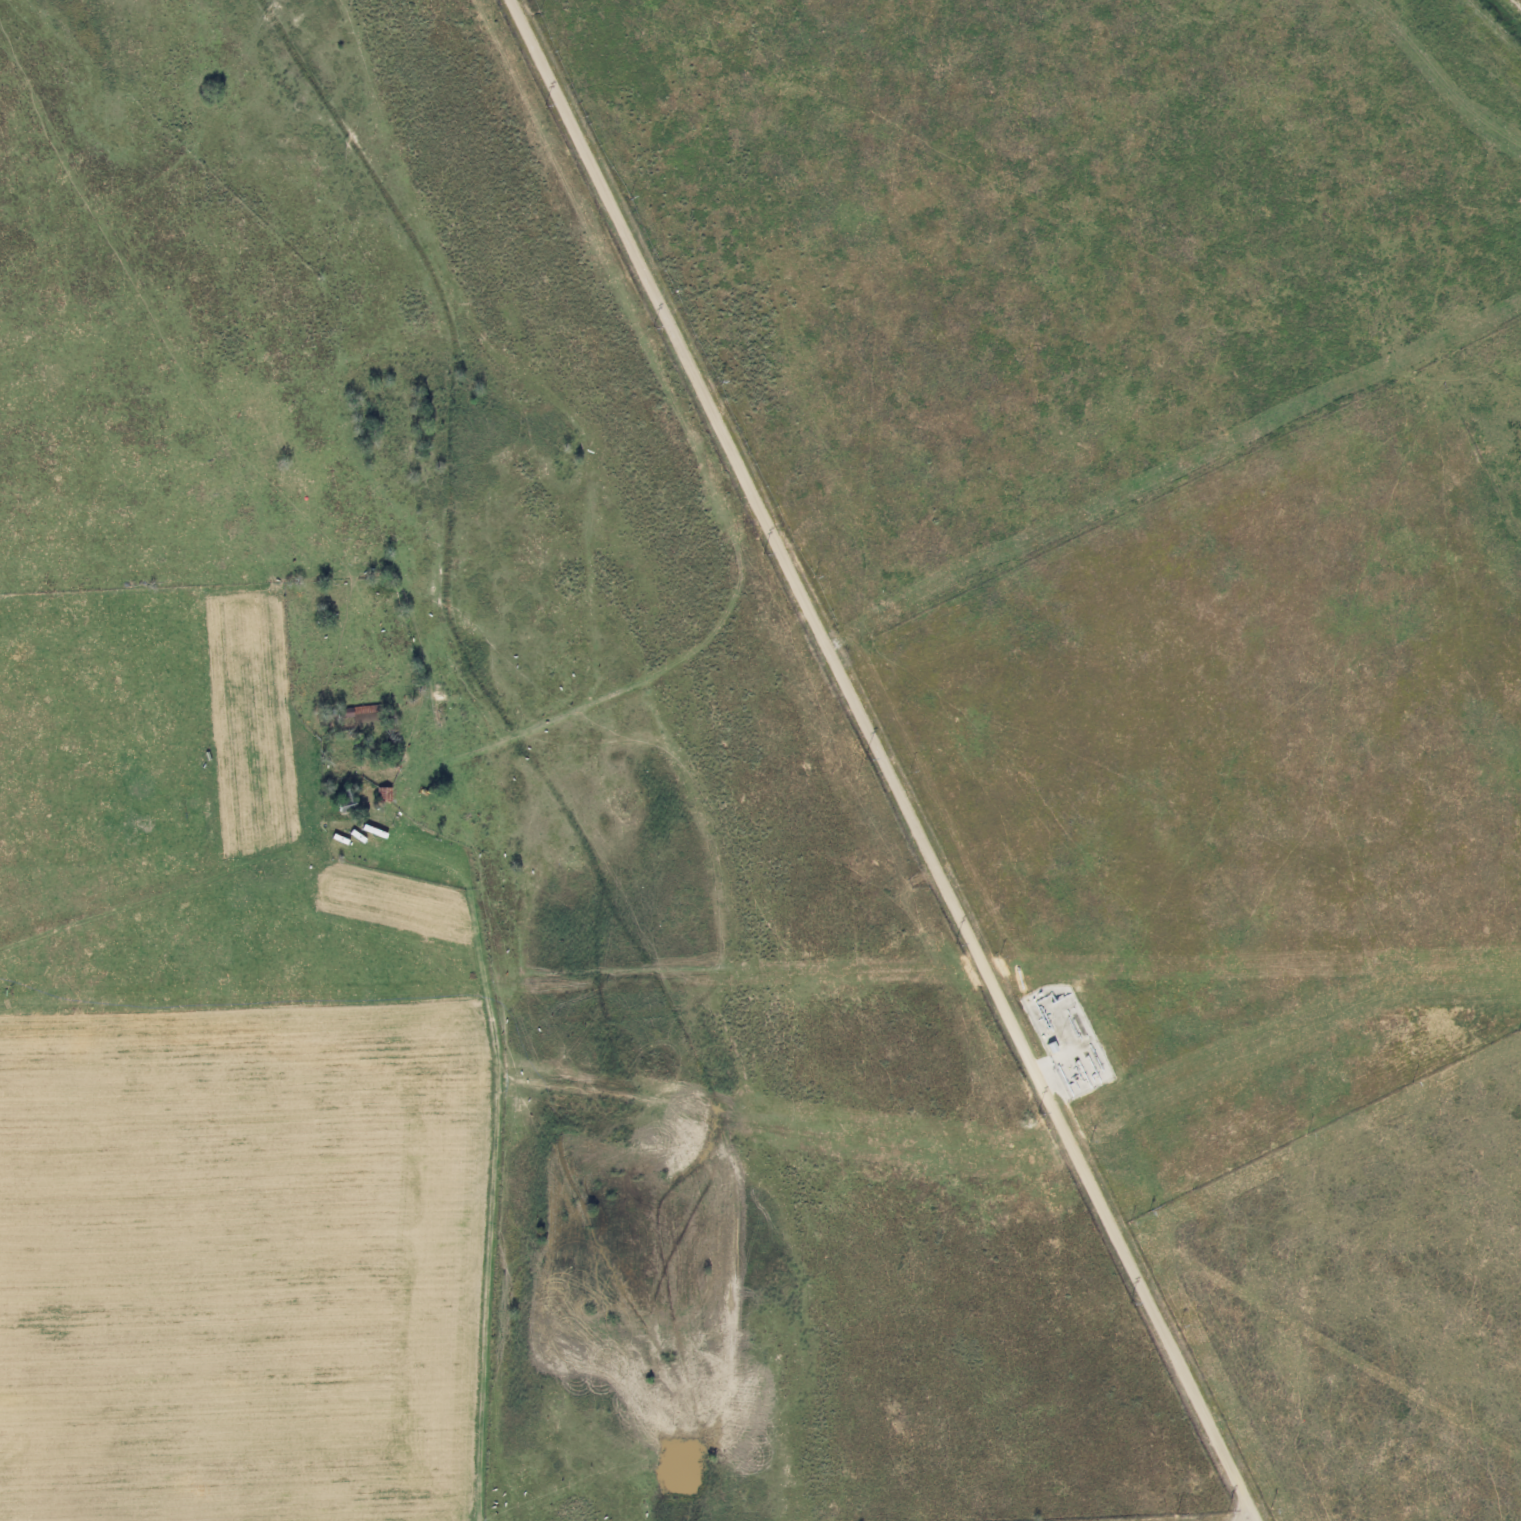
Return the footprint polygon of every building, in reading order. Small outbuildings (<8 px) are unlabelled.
[(345,788),(331,794),(339,812),(353,806),(345,788)] [(375,788),(375,801),(389,801),(389,788),(375,788)]
